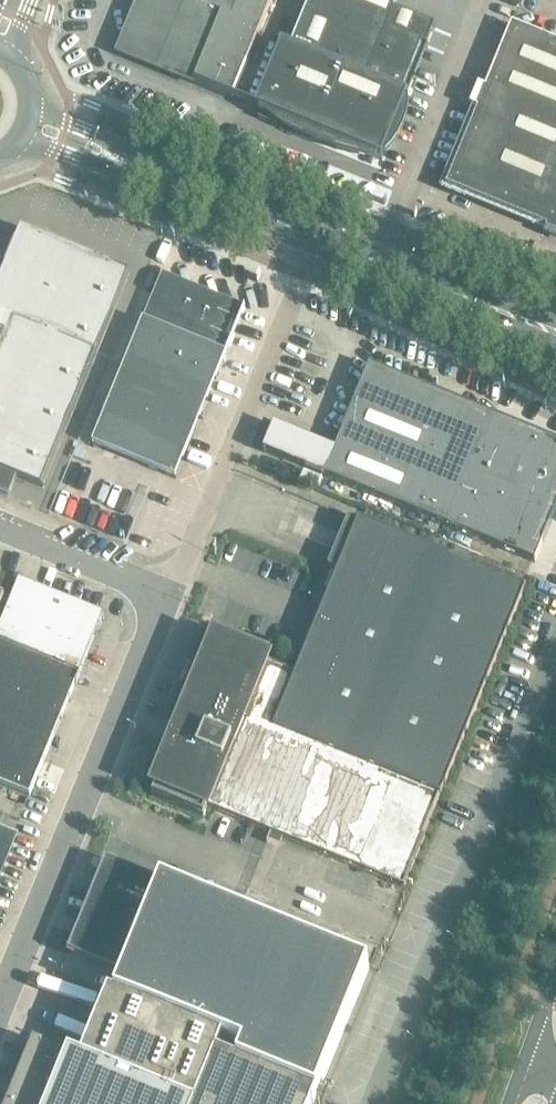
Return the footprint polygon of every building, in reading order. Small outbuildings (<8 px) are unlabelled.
[(120,52),(194,83),(232,98),(272,0),(141,0),(120,52)] [(406,99),(408,96),(407,96),(415,76),(410,73),(421,45),(427,47),(436,26),(395,9),(398,0),(302,0),(286,38),(294,41),(291,48),(282,44),(256,108),(260,110),(259,113),(267,118),(275,123),(284,128),(293,133),(302,137),(311,141),(320,145),(329,148),(338,151),(348,154),(357,157),(367,159),(377,161),(378,158),(382,160),(383,156),(386,157),(388,156),(391,152),(393,150),(396,146),(398,142),(400,140),(402,136),(404,132),(406,127),(406,125),(407,122),(407,120),(408,118),(409,113),(409,108),(409,105),(409,101),(406,99)] [(447,186),(548,227),(555,206),(555,42),(512,24),(499,58),(447,186)] [(548,227),(555,230),(555,206),(548,227)] [(0,282),(0,345),(85,380),(129,273),(46,239),(22,229),(0,282)] [(243,313),(160,279),(92,444),(176,478),(243,313)] [(8,496),(16,476),(41,487),(85,380),(0,345),(0,493),(8,496)] [(492,416),(370,366),(325,476),(447,527),(492,416)] [(535,562),(555,511),(555,442),(492,416),(447,527),(535,562)] [(441,796),(526,588),(359,519),(296,673),(267,661),(242,722),(437,802),(440,796),(441,796)] [(7,592),(12,578),(0,573),(0,589),(7,592)] [(104,616),(19,581),(0,628),(0,642),(80,675),(104,616)] [(219,632),(171,750),(152,796),(203,817),(208,807),(242,722),(267,661),(270,653),(219,632)] [(30,797),(75,685),(76,685),(80,675),(0,642),(0,784),(30,797)] [(437,802),(242,722),(208,807),(404,887),(425,836),(424,835),(437,802)] [(12,839),(0,834),(0,868),(12,839)] [(106,861),(68,954),(78,958),(124,977),(116,997),(131,1003),(223,1041),(217,1055),(316,1096),(369,968),(238,915),(109,862),(106,861)] [(89,1045),(83,1061),(34,1040),(32,1043),(30,1042),(27,1050),(29,1051),(8,1103),(313,1103),(316,1096),(217,1055),(223,1041),(131,1003),(116,997),(109,994),(88,1045),(89,1045)] [(363,994),(351,1017),(365,1024),(377,1001),(363,994)]
